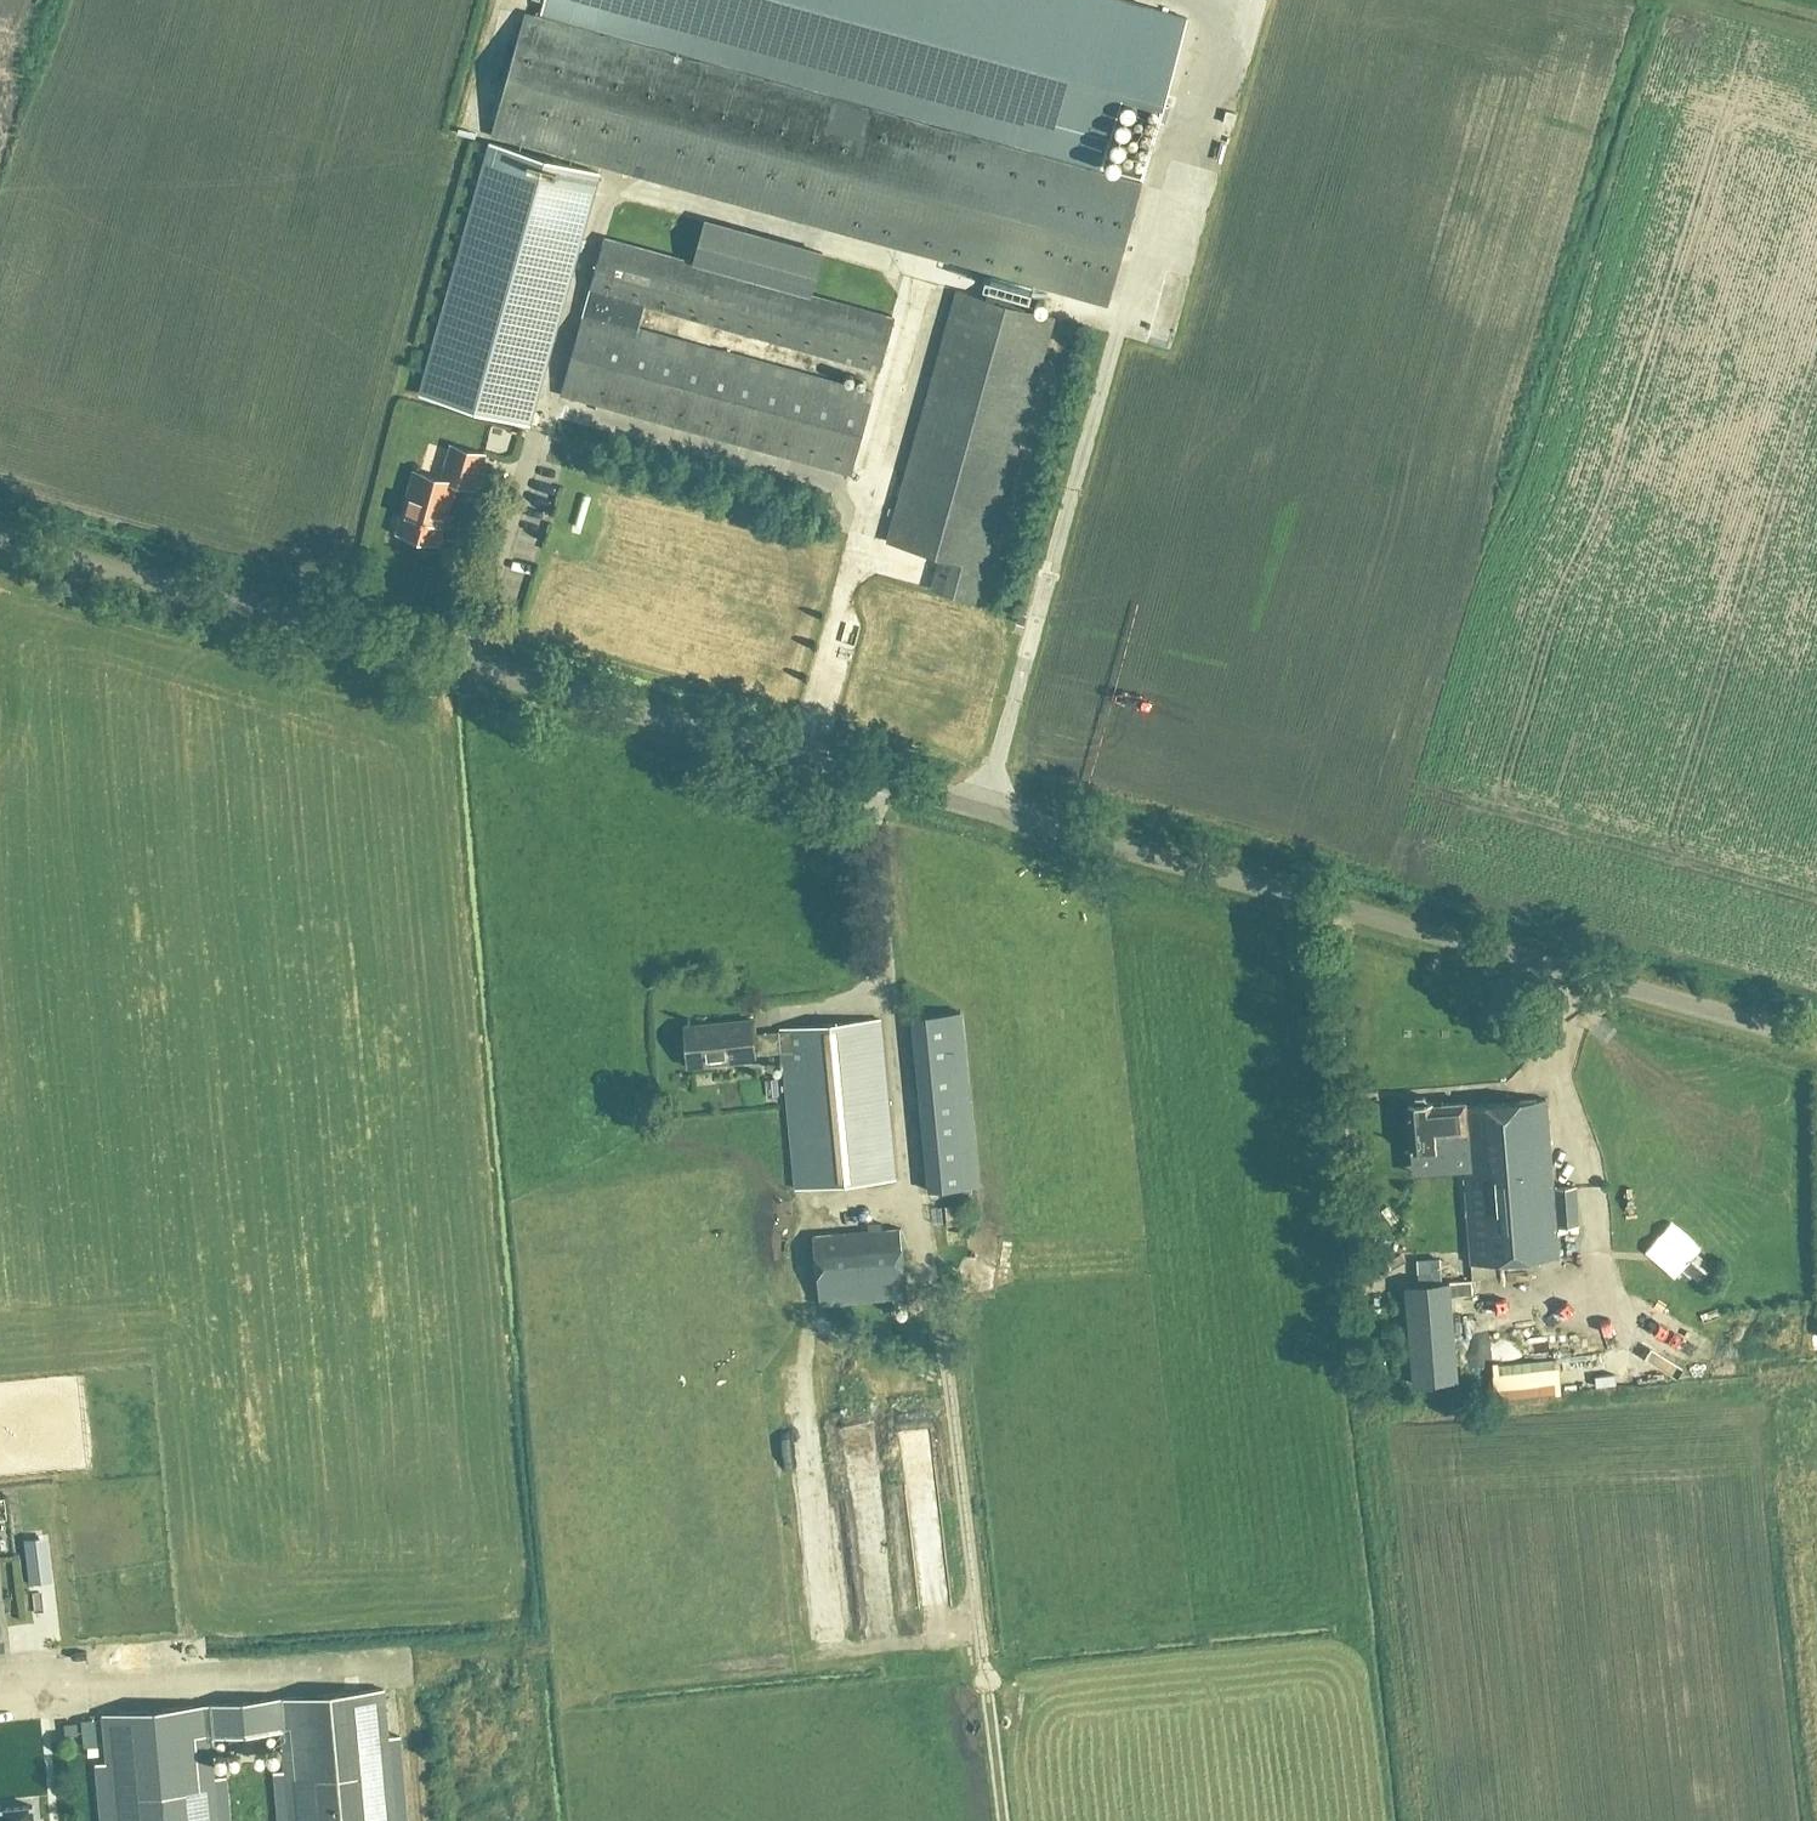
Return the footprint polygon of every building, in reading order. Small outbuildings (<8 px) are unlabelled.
[(1146,177),(1188,18),(1124,0),(545,0),(542,12),(1146,177)] [(492,135),(1109,306),(1144,182),(527,12),(492,135)] [(490,142),(420,394),(531,424),(601,173),(490,142)] [(590,288),(583,312),(560,392),(850,474),(873,394),(639,328),(646,304),(880,369),(895,318),(811,294),(824,247),(707,215),(694,261),(605,236),(590,288)] [(974,603),(1055,320),(958,292),(886,543),(940,558),(931,590),(974,603)] [(470,486),(479,454),(452,446),(443,478),(418,470),(400,533),(439,544),(457,482),(470,486)] [(933,1192),(981,1188),(964,1013),(916,1018),(933,1192)] [(800,1191),(897,1182),(881,1021),(784,1031),(784,1033),(756,1036),(754,1022),(687,1028),(691,1067),(758,1061),(758,1056),(787,1053),(800,1191)] [(1472,1265),(1562,1257),(1560,1229),(1580,1227),(1576,1188),(1556,1190),(1548,1100),(1467,1108),(1466,1103),(1435,1106),(1434,1101),(1412,1103),(1416,1151),(1454,1147),(1454,1144),(1461,1143),(1472,1265)] [(820,1305),(908,1297),(900,1227),(813,1234),(820,1305)] [(1414,1383),(1460,1379),(1450,1282),(1405,1285),(1414,1383)] [(45,1581),(39,1537),(24,1539),(30,1583),(45,1581)] [(8,1654),(7,1635),(0,1635),(0,1654),(8,1654)] [(384,1687),(280,1697),(286,1758),(287,1769),(292,1820),(396,1820),(384,1687)] [(113,1820),(221,1820),(214,1737),(283,1730),(280,1697),(103,1713),(113,1820)] [(32,1803),(0,1806),(1,1820),(0,1820),(38,1820),(34,1820),(32,1803)]
